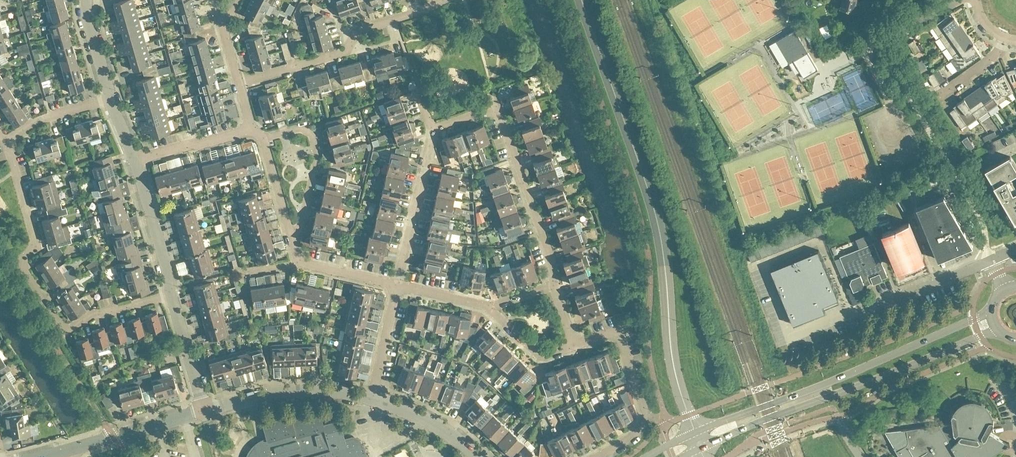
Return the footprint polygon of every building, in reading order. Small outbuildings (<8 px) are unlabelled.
[(65,4),(63,0),(47,0),(48,3),(43,7),(44,11),(45,10),(65,4)] [(133,0),(123,0),(114,3),(117,14),(136,8),(133,0)] [(192,0),(181,0),(174,2),(177,12),(194,7),(192,0)] [(269,3),(263,0),(251,0),(249,4),(265,12),(269,3)] [(346,0),(328,0),(331,7),(337,5),(341,17),(351,13),(346,0)] [(364,0),(346,0),(351,13),(361,9),(366,7),(364,0)] [(858,0),(843,0),(841,7),(855,11),(858,0)] [(315,17),(313,11),(311,5),(308,3),(301,5),(299,8),(303,20),(306,20),(309,30),(326,25),(323,15),(315,17)] [(68,16),(65,4),(45,10),(48,21),(68,16)] [(260,22),(265,12),(249,4),(244,14),(251,17),(247,26),(247,27),(261,29),(260,27),(262,23),(260,22)] [(197,17),(194,7),(177,12),(180,22),(197,17)] [(139,19),(136,8),(117,14),(119,19),(111,22),(112,27),(139,19)] [(940,37),(959,23),(954,15),(952,17),(950,14),(932,26),(940,37)] [(195,28),(200,27),(197,17),(180,22),(184,38),(196,34),(195,28)] [(142,30),(139,19),(112,27),(114,33),(122,30),(123,36),(142,30)] [(69,26),(68,23),(66,22),(65,21),(50,25),(52,31),(46,33),(48,38),(53,36),(56,36),(68,32),(67,28),(69,26)] [(832,34),(827,23),(819,27),(825,38),(832,34)] [(947,47),(965,35),(963,32),(964,30),(959,23),(940,37),(947,47)] [(329,35),(326,25),(309,30),(311,39),(329,35)] [(265,44),(261,29),(247,27),(250,37),(245,39),(248,49),(265,44)] [(818,69),(795,29),(776,41),(789,62),(796,73),(800,71),(804,77),(818,69)] [(145,41),(142,30),(123,36),(125,41),(117,44),(119,49),(145,41)] [(72,43),(68,32),(56,36),(53,36),(56,47),(72,43)] [(208,48),(205,38),(198,40),(196,34),(184,38),(186,44),(188,43),(191,53),(208,48)] [(331,39),(330,40),(329,35),(311,39),(314,50),(317,49),(318,54),(334,49),(331,39)] [(954,57),(974,44),(968,36),(967,37),(965,35),(947,47),(954,57)] [(819,48),(814,39),(809,41),(814,50),(819,48)] [(914,39),(908,43),(915,54),(923,48),(921,44),(919,45),(919,44),(917,45),(914,39)] [(149,52),(145,41),(119,49),(120,55),(128,52),(130,58),(149,52)] [(75,54),(72,43),(56,47),(60,58),(75,54)] [(772,43),(765,48),(773,62),(781,58),(772,43)] [(30,52),(28,47),(23,49),(22,44),(17,46),(20,55),(30,52)] [(268,54),(265,44),(248,49),(251,59),(268,54)] [(301,56),(297,44),(291,45),(295,58),(301,56)] [(962,68),(979,55),(977,52),(979,51),(974,44),(954,57),(962,68)] [(288,46),(282,48),(285,60),(291,59),(288,46)] [(211,58),(208,48),(191,53),(194,63),(211,58)] [(175,50),(169,52),(170,59),(177,57),(175,50)] [(405,70),(401,57),(395,59),(393,51),(382,54),(387,71),(389,77),(399,74),(399,71),(405,70)] [(152,63),(149,52),(130,58),(133,69),(141,67),(143,72),(157,68),(156,62),(152,63)] [(78,65),(75,54),(60,58),(63,69),(78,65)] [(271,64),(268,54),(251,59),(254,69),(271,64)] [(387,71),(382,54),(371,58),(374,65),(368,67),(371,79),(377,77),(376,75),(387,71)] [(9,69),(26,64),(24,57),(7,62),(9,69)] [(214,68),(211,58),(194,63),(197,73),(214,68)] [(371,79),(368,67),(362,69),(360,61),(349,64),(354,81),(365,78),(365,81),(371,79)] [(354,81),(349,64),(338,67),(340,75),(335,76),(338,89),(344,87),(343,84),(354,81)] [(81,76),(78,65),(63,69),(66,81),(81,76)] [(158,87),(155,76),(159,75),(157,68),(143,72),(145,78),(136,81),(139,92),(158,87)] [(217,78),(214,68),(197,73),(200,82),(214,78),(215,79),(217,78)] [(1006,71),(1012,82),(1015,81),(1015,68),(1006,71)] [(338,89),(335,76),(329,78),(327,70),(316,73),(321,90),(332,87),(332,90),(338,89)] [(937,78),(933,72),(928,76),(934,86),(940,83),(939,83),(937,78)] [(323,97),(321,90),(316,73),(305,76),(307,84),(302,86),(305,98),(311,96),(320,97),(323,97)] [(1013,92),(1004,73),(994,81),(992,79),(985,84),(998,103),(1009,96),(1008,95),(1013,92)] [(14,85),(12,82),(13,81),(10,77),(9,77),(7,75),(2,78),(0,80),(0,93),(9,88),(14,85)] [(84,88),(81,76),(66,81),(69,92),(84,88)] [(217,88),(215,79),(214,78),(200,82),(197,83),(200,93),(217,88)] [(536,99),(533,89),(530,90),(528,84),(515,88),(518,94),(510,97),(514,107),(532,101),(536,99)] [(998,103),(985,84),(977,89),(979,91),(976,93),(988,111),(998,103)] [(267,94),(259,96),(262,107),(279,102),(276,91),(279,91),(277,85),(276,85),(266,88),(265,88),(267,94)] [(161,98),(158,87),(139,92),(141,98),(133,100),(135,105),(161,98)] [(797,90),(801,96),(806,93),(803,87),(797,90)] [(833,101),(846,97),(843,87),(830,91),(833,101)] [(9,88),(0,93),(0,103),(2,106),(15,97),(9,88)] [(220,98),(217,88),(200,93),(203,103),(220,98)] [(381,90),(376,92),(379,100),(384,98),(381,90)] [(988,111),(976,93),(973,95),(972,93),(964,98),(978,118),(988,111)] [(222,97),(223,105),(233,104),(232,96),(222,97)] [(408,105),(407,102),(402,101),(400,96),(383,102),(387,112),(408,105)] [(8,116),(21,107),(15,97),(2,106),(8,116)] [(165,109),(161,98),(135,105),(136,111),(144,108),(146,114),(165,109)] [(223,108),(220,98),(203,103),(206,113),(223,108)] [(978,118),(964,98),(957,104),(958,105),(950,111),(961,128),(966,124),(967,125),(978,118)] [(535,111),(532,101),(514,107),(517,118),(525,115),(527,121),(540,117),(537,110),(535,111)] [(282,113),(279,102),(262,107),(265,118),(273,116),(274,121),(286,118),(285,112),(282,113)] [(14,126),(28,117),(31,115),(25,105),(21,107),(8,116),(14,126)] [(407,117),(405,111),(409,108),(408,105),(387,112),(391,122),(407,117)] [(226,118),(223,108),(206,113),(209,123),(226,118)] [(168,120),(165,109),(146,114),(147,119),(140,122),(141,127),(168,120)] [(294,122),(304,121),(303,113),(294,114),(294,122)] [(194,117),(188,118),(191,130),(197,128),(194,117)] [(345,128),(342,117),(325,122),(327,128),(323,131),(324,134),(345,128)] [(415,125),(414,122),(409,122),(407,117),(391,122),(394,133),(415,125)] [(543,134),(540,123),(542,123),(540,117),(527,121),(529,127),(521,130),(525,140),(543,134)] [(99,132),(105,130),(102,118),(96,120),(96,122),(93,123),(92,119),(84,122),(89,139),(100,136),(99,132)] [(171,131),(168,120),(141,127),(143,133),(150,130),(152,136),(171,131)] [(89,139),(84,122),(75,124),(76,128),(73,129),(72,126),(66,128),(70,140),(76,139),(77,143),(89,139)] [(489,141),(483,124),(478,126),(475,122),(471,123),(479,144),(489,141)] [(479,144),(471,123),(468,124),(468,129),(463,131),(468,148),(470,151),(478,148),(480,148),(479,144)] [(399,143),(400,145),(409,145),(409,139),(414,137),(412,132),(416,128),(415,125),(394,133),(391,134),(391,136),(394,144),(399,143)] [(346,131),(349,130),(349,129),(348,127),(345,128),(324,134),(325,137),(330,138),(331,143),(348,138),(346,131)] [(468,148),(463,131),(457,133),(454,129),(451,130),(458,151),(468,148)] [(451,161),(448,155),(458,151),(451,130),(448,132),(447,137),(442,138),(446,148),(440,150),(444,164),(451,161)] [(547,144),(543,134),(525,140),(529,151),(537,148),(539,154),(551,149),(549,143),(547,144)] [(60,149),(66,147),(62,135),(56,137),(57,140),(54,140),(53,137),(44,139),(49,157),(61,153),(60,149)] [(974,146),(967,136),(962,139),(969,149),(974,146)] [(351,149),(348,138),(331,143),(333,148),(329,151),(330,155),(351,149)] [(49,157),(44,139),(35,142),(36,145),(34,146),(33,144),(27,146),(30,158),(36,156),(37,160),(49,157)] [(248,145),(246,146),(245,141),(241,142),(244,153),(250,172),(261,169),(255,150),(250,151),(248,145)] [(250,172),(244,153),(241,142),(237,144),(240,152),(241,154),(234,156),(239,175),(250,172)] [(410,150),(409,145),(400,145),(399,148),(396,147),(395,153),(391,152),(389,163),(410,168),(411,164),(407,162),(410,150)] [(239,175),(234,156),(227,158),(226,156),(224,147),(220,148),(229,178),(239,175)] [(229,178),(220,148),(216,149),(220,160),(213,162),(219,181),(229,178)] [(354,159),(351,149),(330,155),(330,158),(335,158),(337,164),(354,159)] [(555,167),(551,156),(553,156),(551,149),(539,154),(541,160),(533,162),(537,173),(555,167)] [(113,173),(112,168),(115,167),(111,155),(93,160),(95,166),(93,167),(96,178),(113,173)] [(186,164),(183,156),(180,157),(183,168),(176,170),(182,189),(192,186),(187,167),(186,164)] [(1015,220),(1015,189),(1013,191),(1008,178),(1015,173),(1015,166),(1010,156),(987,170),(1015,220)] [(182,189),(176,170),(169,172),(168,169),(169,169),(166,161),(163,162),(165,170),(166,173),(171,192),(182,189)] [(219,181),(213,162),(202,165),(208,185),(219,181)] [(192,186),(203,183),(197,163),(187,167),(192,186)] [(410,171),(410,168),(389,163),(386,173),(404,177),(405,172),(410,171)] [(510,177),(509,174),(504,174),(502,168),(495,171),(493,165),(480,170),(482,176),(486,175),(490,185),(510,177)] [(456,187),(459,176),(460,176),(461,170),(448,167),(446,173),(442,172),(440,178),(436,179),(435,182),(456,187)] [(558,177),(555,167),(537,173),(540,183),(548,181),(550,187),(563,182),(561,176),(558,177)] [(322,178),(344,183),(347,184),(348,182),(348,181),(344,180),(346,172),(329,168),(328,174),(323,175),(322,178)] [(116,190),(115,184),(117,183),(113,173),(96,178),(99,188),(92,190),(94,197),(103,194),(116,190)] [(171,192),(166,173),(155,176),(160,195),(171,192)] [(402,183),(404,177),(386,173),(384,184),(406,189),(406,186),(402,183)] [(32,186),(35,197),(58,191),(55,180),(54,180),(52,174),(40,177),(42,183),(32,186)] [(510,189),(508,184),(512,180),(510,177),(490,185),(493,195),(510,189)] [(268,185),(265,178),(258,180),(260,187),(268,185)] [(341,194),(344,183),(322,178),(321,182),(325,185),(324,190),(341,194)] [(454,197),(456,187),(435,182),(434,185),(438,188),(437,193),(454,197)] [(566,199),(563,189),(565,188),(563,182),(550,187),(552,193),(545,195),(548,206),(566,199)] [(405,192),(406,189),(384,184),(382,194),(399,198),(400,193),(405,192)] [(518,197),(517,194),(512,194),(510,189),(493,195),(497,205),(518,197)] [(123,207),(120,196),(118,197),(116,190),(103,194),(105,200),(103,201),(106,211),(106,212),(123,207)] [(317,199),(343,205),(343,203),(344,202),(340,201),(341,194),(324,190),(323,195),(318,196),(317,199)] [(61,202),(58,191),(35,197),(39,208),(48,206),(50,211),(62,208),(61,202)] [(431,200),(430,203),(452,208),(455,209),(456,207),(452,207),(454,197),(437,193),(436,199),(431,200)] [(398,204),(399,198),(382,194),(379,205),(401,210),(402,207),(398,204)] [(258,200),(256,195),(236,200),(240,212),(263,204),(262,201),(263,200),(263,199),(258,200)] [(973,245),(944,195),(917,206),(938,259),(973,245)] [(517,209),(515,204),(519,201),(518,197),(497,205),(500,215),(517,209)] [(348,209),(349,207),(349,204),(343,203),(343,205),(317,199),(317,203),(321,206),(319,211),(334,214),(333,215),(336,215),(338,208),(342,209),(342,207),(348,209)] [(570,210),(566,199),(548,206),(552,216),(557,214),(559,220),(562,219),(574,215),(572,209),(570,210)] [(272,202),(263,204),(240,212),(243,222),(245,221),(262,216),(262,215),(260,209),(264,207),(264,208),(273,206),(272,202)] [(449,218),(451,209),(454,211),(455,209),(452,208),(430,203),(429,206),(433,209),(432,215),(449,218)] [(400,213),(401,210),(379,205),(377,216),(394,219),(395,214),(400,213)] [(62,227),(59,215),(68,213),(66,207),(62,208),(50,211),(52,217),(42,220),(45,231),(62,227)] [(106,230),(131,223),(128,211),(125,212),(123,207),(106,212),(106,211),(101,213),(106,230)] [(197,218),(194,207),(174,213),(177,224),(197,218)] [(496,208),(490,210),(494,219),(500,216),(496,208)] [(525,218),(524,215),(519,214),(517,209),(500,215),(504,225),(525,218)] [(310,220),(331,225),(334,226),(335,224),(336,222),(332,221),(333,215),(334,214),(319,211),(316,210),(315,216),(310,217),(310,220)] [(248,231),(278,223),(277,219),(268,221),(268,222),(266,222),(264,215),(262,215),(262,216),(245,221),(248,231)] [(426,221),(425,224),(450,230),(452,230),(452,228),(454,220),(449,219),(449,218),(432,215),(431,220),(426,221)] [(583,231),(579,220),(576,221),(574,215),(562,219),(564,225),(556,228),(560,239),(578,232),(583,231)] [(393,225),(394,219),(377,216),(374,226),(396,231),(397,228),(393,225)] [(200,229),(197,218),(177,224),(180,234),(200,229)] [(517,232),(524,230),(522,224),(526,221),(525,218),(504,225),(507,235),(504,236),(506,243),(519,238),(517,232)] [(334,228),(334,226),(331,225),(310,220),(309,223),(313,226),(311,232),(329,235),(330,228),(334,229),(334,228)] [(926,264),(923,256),(909,221),(883,232),(897,267),(898,267),(901,274),(905,273),(905,274),(906,274),(907,274),(909,273),(912,271),(913,272),(914,273),(914,272),(916,272),(916,271),(917,270),(919,269),(921,269),(921,268),(922,267),(923,267),(922,266),(926,264)] [(824,233),(819,222),(814,224),(818,235),(824,233)] [(131,223),(106,230),(108,238),(113,236),(116,246),(133,241),(132,236),(134,235),(131,223)] [(270,236),(268,229),(270,228),(270,229),(279,226),(278,223),(248,231),(251,242),(270,236)] [(215,234),(222,232),(220,224),(213,226),(215,234)] [(450,230),(425,224),(424,227),(428,230),(427,236),(430,237),(430,236),(444,239),(447,240),(449,240),(451,232),(450,232),(450,230)] [(818,235),(814,224),(808,226),(813,237),(818,235)] [(59,246),(72,242),(67,225),(62,227),(45,231),(48,243),(55,241),(57,246),(51,248),(46,252),(49,257),(36,265),(43,276),(58,266),(54,260),(57,258),(63,252),(59,246)] [(395,234),(396,231),(374,226),(372,236),(372,237),(386,240),(389,241),(390,235),(395,234)] [(813,237),(808,226),(803,228),(807,240),(813,237)] [(807,240),(803,228),(797,231),(801,242),(807,240)] [(203,239),(200,229),(180,234),(183,245),(203,239)] [(586,248),(584,242),(586,241),(583,231),(578,232),(560,239),(564,249),(571,246),(573,252),(581,250),(586,248)] [(801,242),(797,231),(791,233),(796,244),(801,242)] [(334,236),(329,235),(311,232),(310,237),(305,238),(305,241),(317,244),(317,246),(332,250),(333,245),(332,245),(334,236)] [(796,244),(791,233),(786,235),(790,246),(796,244)] [(790,246),(786,235),(780,237),(785,248),(790,246)] [(274,242),(272,243),(270,236),(251,242),(254,252),(273,246),(275,246),(284,243),(282,239),(274,242)] [(385,245),(386,240),(372,237),(372,236),(369,236),(367,247),(388,251),(389,248),(385,245)] [(445,251),(447,240),(444,239),(430,236),(430,237),(429,242),(424,242),(423,246),(445,251)] [(785,248),(780,237),(775,239),(779,251),(785,248)] [(206,249),(205,249),(203,239),(183,245),(186,256),(189,255),(188,254),(206,249)] [(779,251),(775,239),(769,242),(773,253),(779,251)] [(78,242),(80,249),(86,247),(84,240),(78,242)] [(138,245),(134,246),(133,241),(116,246),(119,257),(121,256),(123,262),(141,257),(138,245)] [(773,253),(769,242),(763,244),(768,255),(773,253)] [(888,276),(882,262),(874,242),(840,256),(848,275),(852,277),(850,281),(854,290),(862,286),(864,282),(868,284),(873,282),(873,283),(883,279),(882,278),(888,276)] [(768,255),(763,244),(758,246),(762,257),(768,255)] [(276,257),(273,246),(254,252),(257,263),(276,257)] [(442,261),(445,251),(423,246),(422,249),(427,252),(425,257),(442,261)] [(762,257),(758,246),(752,248),(757,259),(762,257)] [(388,255),(388,251),(367,247),(364,257),(381,261),(383,255),(388,255)] [(211,259),(208,248),(205,249),(206,249),(188,254),(189,255),(191,265),(211,259)] [(747,250),(751,262),(757,259),(752,248),(747,250)] [(825,311),(823,305),(839,298),(819,249),(771,269),(793,324),(825,311)] [(586,255),(583,256),(581,250),(573,252),(569,254),(571,260),(563,263),(567,273),(585,267),(590,265),(586,255)] [(141,257),(123,262),(117,264),(122,281),(125,280),(143,275),(141,270),(145,269),(141,257)] [(440,270),(442,261),(425,257),(424,263),(419,264),(418,267),(431,270),(430,272),(446,276),(447,271),(440,270)] [(214,270),(211,259),(191,265),(194,276),(214,270)] [(92,260),(86,264),(89,269),(95,265),(92,260)] [(528,284),(521,263),(519,260),(517,260),(513,262),(514,266),(511,267),(517,284),(522,282),(525,285),(528,284)] [(537,276),(531,260),(521,263),(528,284),(531,283),(532,278),(537,276)] [(177,275),(187,274),(185,262),(175,263),(177,275)] [(469,289),(474,268),(463,265),(459,282),(465,284),(466,289),(469,289)] [(72,267),(67,269),(62,273),(58,266),(43,276),(50,287),(58,282),(62,287),(73,279),(78,276),(72,267)] [(517,284),(511,267),(500,271),(508,292),(511,290),(511,285),(517,284)] [(588,277),(585,267),(567,273),(570,284),(578,281),(580,287),(593,282),(591,276),(588,277)] [(494,284),(490,274),(489,270),(485,270),(474,268),(469,289),(480,292),(481,285),(487,287),(494,284)] [(81,278),(87,285),(96,277),(89,270),(81,278)] [(500,271),(490,274),(494,284),(496,291),(501,289),(505,293),(508,292),(500,271)] [(147,279),(144,280),(143,275),(125,280),(129,291),(131,290),(132,297),(151,291),(147,279)] [(264,275),(260,275),(261,284),(262,287),(265,307),(276,305),(272,285),(268,286),(267,283),(265,283),(264,275)] [(314,307),(318,287),(319,285),(320,277),(317,276),(315,284),(315,286),(308,285),(303,305),(314,307)] [(80,289),(73,279),(62,287),(65,292),(57,297),(64,308),(79,298),(75,292),(80,289)] [(216,291),(213,280),(194,286),(197,297),(216,291)] [(110,296),(106,282),(100,284),(104,298),(110,296)] [(303,305),(308,285),(297,282),(292,302),(303,305)] [(596,299),(593,289),(595,288),(593,282),(580,287),(582,293),(575,295),(578,306),(596,299)] [(287,303),(283,283),(272,285),(276,305),(287,303)] [(374,298),(375,291),(353,286),(350,297),(370,301),(374,302),(375,299),(374,298)] [(265,307),(262,287),(251,288),(254,308),(265,307)] [(325,310),(329,290),(318,287),(314,307),(325,310)] [(342,289),(334,289),(333,314),(345,315),(345,298),(342,298),(342,289)] [(219,302),(216,291),(197,297),(200,307),(219,302)] [(185,311),(195,310),(194,295),(184,295),(185,311)] [(383,304),(374,302),(370,301),(350,297),(348,307),(368,312),(369,305),(374,306),(373,306),(382,308),(383,304)] [(71,319),(91,306),(88,301),(83,304),(79,298),(64,308),(71,319)] [(601,298),(596,299),(578,306),(582,316),(590,314),(592,320),(604,315),(602,309),(604,308),(601,298)] [(203,318),(222,312),(219,302),(200,307),(203,318)] [(424,326),(428,308),(417,306),(416,313),(410,312),(407,326),(413,327),(414,323),(424,326)] [(366,319),(368,312),(348,307),(345,318),(378,326),(379,322),(370,320),(366,319)] [(435,328),(439,311),(428,308),(424,326),(435,328)] [(442,334),(441,340),(445,341),(447,334),(445,334),(445,330),(449,313),(439,311),(435,328),(439,329),(438,333),(442,334)] [(470,340),(477,327),(469,325),(472,313),(461,311),(460,316),(456,333),(466,335),(465,339),(470,340)] [(169,330),(164,315),(158,316),(157,312),(145,315),(146,320),(151,335),(150,331),(161,328),(162,332),(169,330)] [(206,328),(225,322),(222,312),(203,318),(206,328)] [(456,333),(460,316),(449,313),(445,330),(456,333)] [(200,314),(190,316),(192,327),(202,325),(200,314)] [(151,335),(146,320),(141,322),(139,317),(127,320),(129,325),(133,340),(132,336),(144,333),(145,337),(151,335)] [(378,326),(345,318),(343,329),(345,330),(345,329),(363,333),(364,326),(369,327),(377,330),(378,326)] [(133,340),(129,325),(123,327),(122,322),(110,325),(111,330),(116,345),(115,341),(126,338),(127,342),(133,340)] [(228,333),(225,322),(206,328),(209,339),(210,338),(213,338),(228,333)] [(116,345),(111,330),(105,332),(104,327),(92,330),(95,341),(99,356),(100,356),(98,351),(110,348),(109,347),(116,345)] [(484,349),(496,336),(487,328),(483,333),(477,327),(470,340),(474,344),(476,342),(484,349)] [(364,341),(365,333),(363,333),(345,329),(345,330),(343,340),(373,347),(374,343),(366,341),(364,341)] [(492,356),(504,343),(496,336),(484,349),(492,356)] [(99,356),(95,341),(89,343),(88,338),(76,341),(81,358),(92,354),(93,358),(99,356)] [(372,351),(373,347),(343,340),(340,350),(360,355),(362,347),(364,348),(372,351)] [(319,346),(320,342),(305,343),(306,374),(310,374),(310,363),(317,362),(317,358),(318,358),(319,354),(319,346)] [(295,364),(294,343),(283,344),(285,375),(288,375),(288,364),(295,364)] [(306,374),(305,343),(294,343),(295,364),(302,363),(302,374),(306,374)] [(500,363),(511,351),(504,343),(492,356),(500,363)] [(267,364),(261,344),(250,348),(259,378),(262,377),(259,366),(267,364)] [(285,375),(283,344),(272,344),(273,365),(280,364),(281,375),(285,375)] [(259,378),(250,348),(240,351),(245,370),(252,368),(255,379),(259,378)] [(136,350),(130,352),(132,359),(138,357),(136,350)] [(359,362),(360,355),(340,350),(338,361),(358,365),(360,366),(368,368),(369,364),(361,362),(361,363),(359,362)] [(245,370),(240,351),(229,354),(238,384),(242,383),(239,372),(245,370)] [(508,371),(519,358),(511,351),(500,363),(508,371)] [(620,370),(615,357),(609,359),(607,351),(596,355),(602,372),(612,368),(613,372),(620,370)] [(238,384),(229,354),(219,357),(225,376),(231,374),(234,385),(238,384)] [(415,366),(413,365),(411,364),(410,368),(404,366),(407,358),(400,355),(396,368),(401,370),(397,382),(403,384),(403,389),(406,390),(415,366)] [(602,372),(596,355),(586,359),(592,375),(602,372)] [(225,376),(219,357),(208,360),(214,379),(225,376)] [(515,378),(527,365),(519,358),(508,371),(515,378)] [(419,361),(417,360),(415,359),(413,365),(415,366),(406,390),(409,391),(412,388),(418,390),(424,373),(415,370),(416,367),(417,367),(419,361)] [(591,380),(593,386),(597,384),(595,378),(593,379),(592,375),(586,359),(576,362),(582,379),(588,377),(590,380),(591,380)] [(355,376),(357,369),(359,369),(360,366),(358,365),(338,361),(336,372),(355,376)] [(572,382),(566,366),(564,361),(554,364),(555,369),(561,386),(572,382)] [(582,379),(576,362),(566,366),(572,382),(582,379)] [(178,393),(175,382),(181,380),(177,364),(170,366),(173,374),(162,377),(167,396),(178,393)] [(535,382),(531,378),(536,373),(527,365),(515,378),(523,385),(520,389),(525,393),(535,382)] [(8,385),(12,383),(2,368),(0,369),(0,390),(8,385)] [(561,386),(555,369),(545,373),(548,380),(542,382),(547,396),(563,391),(561,386)] [(167,396),(162,377),(151,380),(149,372),(143,374),(148,390),(153,388),(157,399),(167,396)] [(426,398),(434,377),(424,373),(418,390),(423,392),(423,397),(426,398)] [(145,403),(142,392),(148,390),(143,374),(137,376),(138,380),(127,383),(128,386),(134,406),(145,403)] [(438,397),(444,381),(434,377),(426,398),(429,399),(433,395),(438,397)] [(476,385),(473,390),(476,393),(481,387),(484,389),(488,383),(481,377),(476,385)] [(499,377),(494,382),(498,385),(502,380),(499,377)] [(446,406),(454,385),(444,381),(438,397),(443,399),(443,404),(446,406)] [(466,402),(473,390),(465,386),(464,389),(460,387),(461,385),(460,382),(458,381),(457,382),(455,382),(454,385),(446,406),(449,407),(453,403),(458,405),(460,400),(466,402)] [(467,381),(465,386),(473,390),(476,385),(467,381)] [(134,406),(128,386),(118,389),(116,382),(109,384),(114,400),(120,398),(123,409),(134,406)] [(12,383),(8,385),(0,390),(0,404),(5,400),(9,405),(10,404),(11,406),(21,402),(18,399),(21,397),(12,383)] [(485,406),(477,399),(480,396),(476,393),(473,390),(466,402),(470,406),(465,411),(469,415),(467,420),(470,422),(485,406)] [(627,406),(632,404),(634,408),(636,408),(629,390),(620,394),(624,402),(615,407),(625,426),(628,425),(628,420),(633,417),(627,406)] [(531,392),(526,398),(530,402),(536,395),(531,392)] [(23,413),(25,412),(23,401),(21,402),(11,406),(12,414),(4,416),(6,427),(11,427),(11,426),(25,424),(23,413)] [(989,431),(994,423),(994,420),(992,420),(992,418),(993,418),(992,418),(990,412),(991,412),(990,411),(990,412),(987,407),(987,406),(986,407),(982,404),(982,403),(981,403),(976,401),(975,401),(970,401),(969,401),(964,403),(964,402),(963,403),(959,406),(958,406),(958,407),(955,411),(954,412),(955,412),(954,414),(953,413),(951,415),(953,424),(941,425),(940,425),(939,425),(958,456),(987,456),(998,450),(1009,443),(989,431)] [(481,426),(493,413),(485,406),(470,422),(472,425),(477,422),(481,426)] [(625,426),(615,407),(605,412),(613,427),(618,425),(622,428),(625,426)] [(363,445),(359,446),(359,443),(358,442),(358,441),(357,441),(356,440),(355,440),(354,440),(353,440),(352,440),(345,442),(339,419),(323,424),(319,411),(292,419),(291,415),(262,424),(267,439),(265,440),(263,441),(261,442),(259,443),(257,444),(256,445),(254,448),(252,449),(251,451),(251,452),(250,453),(249,455),(248,456),(367,456),(363,445)] [(509,428),(503,423),(506,420),(505,419),(509,415),(506,411),(502,416),(503,418),(486,437),(488,439),(493,437),(497,441),(509,428)] [(613,427),(605,412),(596,417),(606,436),(609,435),(608,430),(613,427)] [(486,437),(503,418),(502,416),(501,416),(497,415),(496,416),(493,413),(481,426),(485,430),(483,435),(486,437)] [(577,422),(574,416),(570,418),(573,424),(575,423),(577,426),(587,446),(590,444),(589,440),(594,437),(586,421),(580,425),(578,421),(577,422)] [(606,436),(596,417),(586,421),(594,437),(599,434),(603,438),(606,436)] [(31,435),(29,423),(25,424),(11,426),(11,427),(13,438),(21,437),(22,442),(34,440),(33,434),(31,435)] [(939,425),(940,425),(941,425),(940,424),(904,429),(885,432),(900,456),(958,456),(939,425)] [(587,446),(577,426),(567,431),(575,447),(580,444),(584,448),(587,446)] [(501,452),(517,435),(509,428),(497,441),(501,445),(499,449),(501,452)] [(575,447),(567,431),(557,436),(567,456),(570,454),(570,449),(575,447)] [(513,456),(524,443),(517,435),(501,452),(504,454),(508,452),(513,456)] [(557,436),(544,443),(547,456),(554,454),(555,456),(561,454),(564,456),(565,456),(567,456),(557,436)] [(534,452),(527,445),(530,442),(528,439),(524,443),(513,456),(514,456),(534,456),(535,455),(534,452)]
